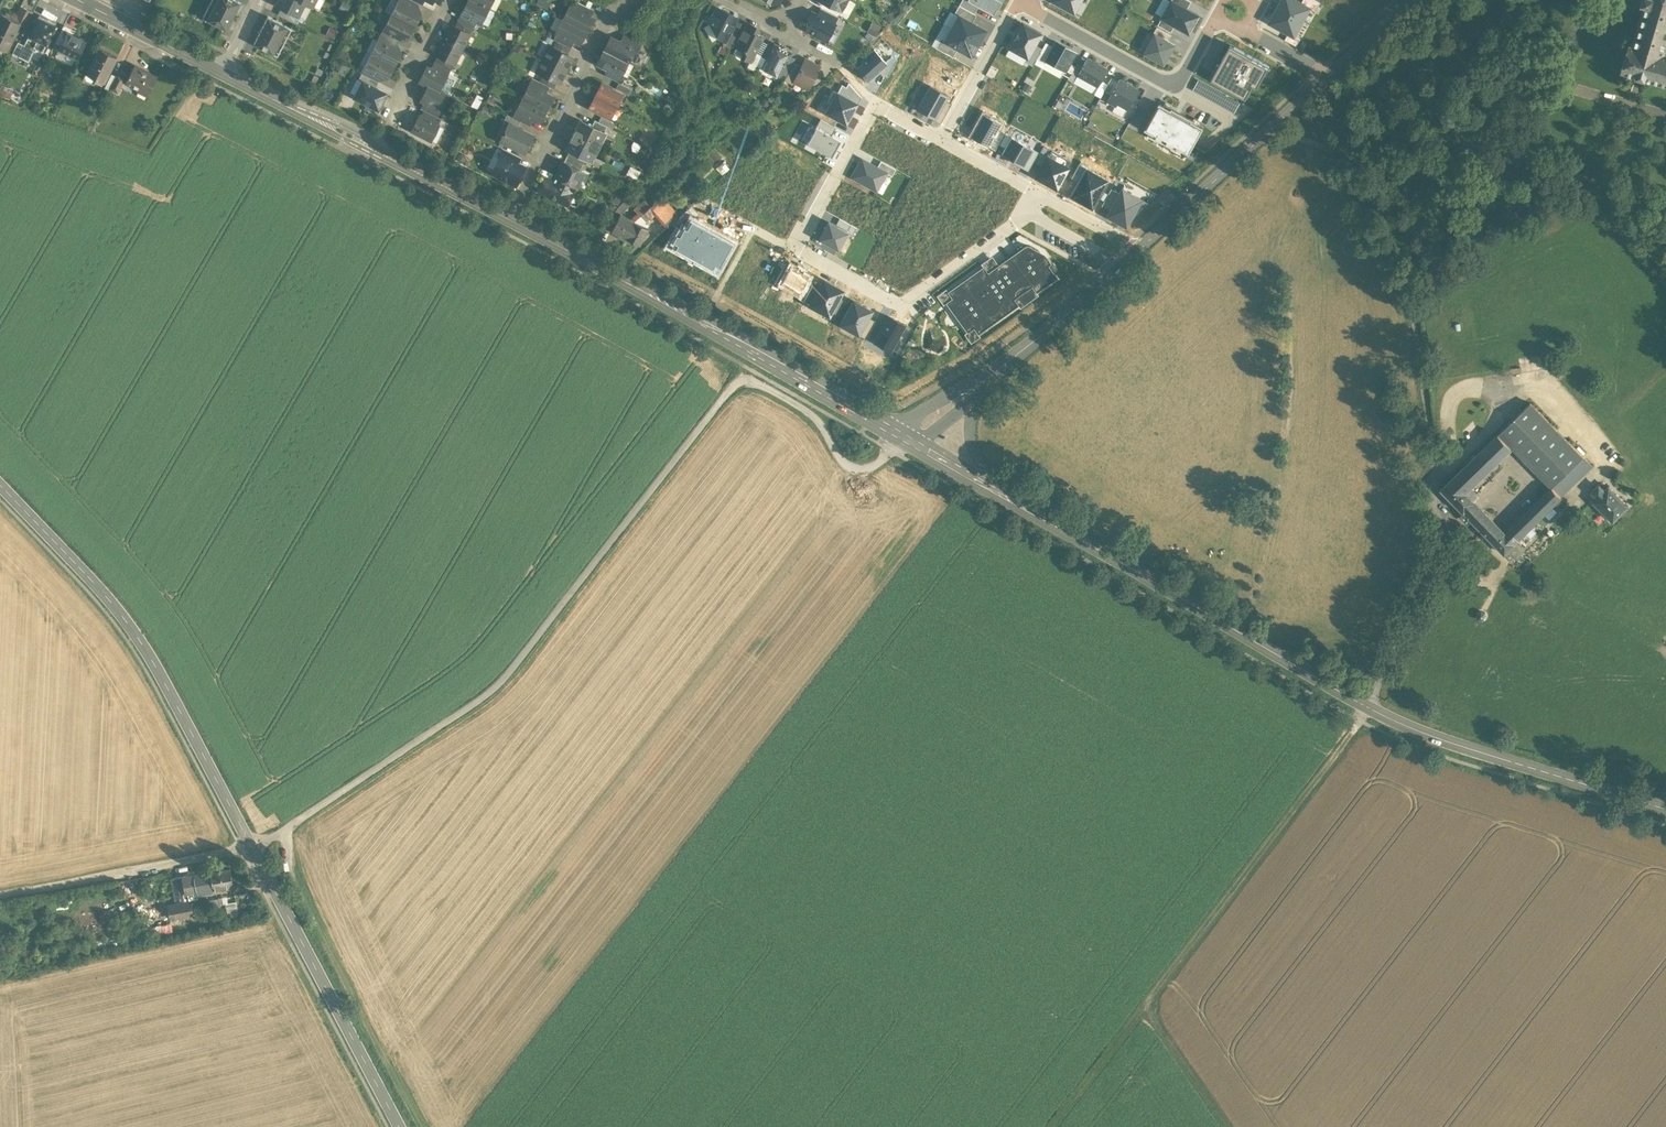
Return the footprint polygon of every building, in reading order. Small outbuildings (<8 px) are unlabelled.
[(211,2),(234,14),(240,3),(235,0),(212,0),(211,2)] [(276,5),(282,8),(298,16),(304,4),(304,3),(298,0),(278,0),(276,5)] [(399,1),(413,8),(416,2),(412,0),(399,0),(399,1)] [(472,0),(468,0),(462,13),(476,21),(481,23),(488,8),(472,0)] [(488,8),(493,0),(472,0),(488,8)] [(827,4),(827,6),(830,7),(831,7),(841,12),(847,0),(818,0),(827,4)] [(978,6),(968,0),(962,0),(959,6),(973,14),(978,6)] [(997,0),(968,0),(978,6),(994,15),(1001,2),(997,0)] [(1073,13),(1080,0),(1052,0),(1051,1),(1073,13)] [(1168,0),(1162,0),(1155,13),(1163,17),(1162,18),(1175,25),(1189,33),(1199,16),(1187,10),(1172,1),(1171,2),(1168,0)] [(1188,0),(1172,0),(1172,1),(1187,10),(1192,2),(1188,0)] [(1278,7),(1303,21),(1310,8),(1301,3),(1296,0),(1282,0),(1278,7)] [(1310,8),(1316,11),(1320,3),(1314,0),(1303,0),(1301,3),(1310,8)] [(1664,53),(1665,47),(1665,0),(1642,0),(1641,2),(1644,3),(1632,43),(1629,42),(1621,69),(1636,74),(1645,77),(1645,76),(1665,83),(1665,53),(1664,53)] [(413,8),(399,1),(392,14),(414,26),(420,14),(418,11),(413,8)] [(594,10),(577,1),(573,8),(590,17),(594,10)] [(234,14),(211,2),(203,18),(226,30),(234,14)] [(573,8),(569,6),(563,19),(586,31),(593,18),(590,17),(573,8)] [(973,14),(959,6),(954,14),(959,16),(972,23),(976,15),(973,14)] [(1295,36),(1303,21),(1278,7),(1270,23),(1289,33),(1295,36)] [(25,8),(18,22),(20,23),(20,24),(25,27),(33,12),(25,8)] [(298,16),(282,8),(278,15),(294,23),(298,16)] [(718,8),(710,24),(719,38),(724,41),(725,42),(730,32),(737,18),(718,8)] [(838,17),(820,8),(817,15),(834,24),(838,17)] [(817,15),(811,12),(807,20),(808,23),(805,30),(826,41),(835,25),(834,24),(817,15)] [(0,19),(0,48),(6,51),(20,24),(20,23),(18,22),(9,18),(10,15),(6,13),(5,15),(2,14),(0,19)] [(476,21),(462,13),(459,20),(472,27),(476,21)] [(414,26),(392,14),(385,28),(399,35),(399,36),(404,38),(408,37),(414,26)] [(48,19),(39,15),(29,34),(37,38),(47,43),(56,25),(47,21),(48,19)] [(951,29),(979,44),(986,31),(972,23),(959,16),(951,29)] [(291,29),(268,17),(261,31),(284,43),(291,29)] [(1175,25),(1162,18),(1158,26),(1171,33),(1175,25)] [(586,31),(563,19),(556,32),(557,32),(574,41),(580,44),(586,31)] [(472,27),(459,20),(455,27),(469,34),(472,27)] [(1009,48),(1027,57),(1033,46),(1040,33),(1023,23),(1009,48)] [(455,27),(450,24),(443,39),(462,49),(469,34),(455,27)] [(749,24),(737,48),(745,52),(742,57),(750,62),(755,53),(763,38),(755,34),(758,29),(749,24)] [(64,25),(55,42),(61,46),(68,32),(69,32),(71,28),(64,25)] [(399,35),(385,28),(382,34),(396,41),(399,36),(399,35)] [(1154,33),(1156,35),(1168,41),(1172,36),(1157,28),(1154,33)] [(979,44),(951,29),(945,41),(944,42),(958,49),(971,57),(979,44)] [(284,43),(261,31),(254,44),(277,56),(284,43)] [(69,32),(68,32),(61,46),(59,51),(68,55),(69,53),(77,57),(86,41),(69,32)] [(574,41),(557,32),(553,39),(556,41),(557,41),(570,48),(574,41)] [(730,32),(725,42),(724,41),(722,44),(729,48),(736,35),(730,32)] [(1295,36),(1289,33),(1285,40),(1297,46),(1300,39),(1295,36)] [(396,41),(382,34),(378,40),(393,48),(393,47),(396,41)] [(642,43),(625,34),(620,43),(633,50),(637,52),(642,43)] [(1145,54),(1165,64),(1175,45),(1168,41),(1156,35),(1145,54)] [(18,56),(28,61),(36,47),(33,46),(36,41),(28,37),(24,44),(18,56)] [(47,43),(37,38),(36,41),(33,46),(36,47),(43,51),(47,43)] [(620,43),(610,38),(604,50),(627,62),(633,50),(620,43)] [(462,49),(443,39),(435,54),(438,55),(454,63),(462,49)] [(941,39),(936,49),(953,58),(958,49),(944,42),(945,41),(941,39)] [(393,48),(378,40),(372,54),(394,65),(399,54),(398,50),(393,47),(393,48)] [(24,44),(18,41),(12,53),(18,56),(24,44)] [(570,48),(557,41),(556,41),(553,48),(567,55),(570,48)] [(1054,46),(1046,42),(1042,50),(1036,61),(1045,65),(1047,61),(1046,61),(1054,46)] [(1054,46),(1046,61),(1047,61),(1064,71),(1065,71),(1069,64),(1075,53),(1056,42),(1054,46)] [(773,48),(767,44),(761,56),(767,59),(773,48)] [(553,48),(549,46),(543,58),(566,70),(573,58),(567,55),(553,48)] [(788,52),(777,46),(773,48),(767,59),(765,63),(771,66),(771,69),(770,72),(779,76),(780,73),(789,56),(788,52)] [(1036,61),(1042,50),(1033,46),(1027,57),(1025,61),(1033,66),(1036,61)] [(1209,80),(1246,100),(1254,86),(1258,89),(1270,67),(1230,46),(1221,63),(1219,62),(1209,80)] [(117,56),(99,48),(84,78),(94,84),(97,78),(104,82),(117,56)] [(627,62),(604,50),(597,64),(607,69),(620,76),(620,75),(627,62)] [(878,72),(887,64),(885,62),(874,50),(861,62),(862,63),(856,69),(867,81),(878,72)] [(755,53),(750,62),(747,67),(754,70),(761,56),(755,53)] [(394,65),(372,54),(365,67),(379,74),(379,75),(384,77),(388,76),(394,65)] [(454,63),(438,55),(435,62),(448,69),(451,70),(454,63)] [(789,56),(780,73),(786,76),(793,63),(795,59),(789,56)] [(878,72),(887,77),(897,60),(891,57),(885,62),(887,64),(878,72)] [(566,70),(543,58),(536,71),(543,75),(557,82),(560,83),(566,70)] [(1078,76),(1098,87),(1107,71),(1087,59),(1083,66),(1078,76)] [(819,68),(805,60),(801,67),(794,82),(808,89),(819,68)] [(448,69),(435,62),(431,68),(445,75),(448,69)] [(786,76),(784,81),(792,85),(794,82),(801,67),(793,63),(786,76)] [(1075,67),(1069,78),(1068,80),(1074,83),(1078,76),(1083,66),(1077,63),(1075,67)] [(1075,67),(1069,64),(1065,71),(1064,71),(1062,75),(1069,78),(1075,67)] [(157,77),(134,65),(125,83),(138,90),(137,91),(147,96),(157,77)] [(431,68),(427,66),(419,81),(428,86),(428,85),(438,91),(439,90),(446,76),(445,75),(431,68)] [(379,74),(365,67),(362,73),(376,81),(379,75),(379,74)] [(620,76),(607,69),(604,75),(618,82),(621,84),(625,77),(620,75),(620,76)] [(378,82),(362,73),(358,79),(363,81),(375,88),(378,82)] [(118,75),(110,89),(117,92),(124,78),(118,75)] [(557,82),(543,75),(539,81),(548,86),(553,89),(557,82)] [(548,86),(539,81),(533,78),(529,85),(544,93),(548,86)] [(1111,96),(1118,83),(1112,79),(1104,93),(1111,96)] [(1138,90),(1120,80),(1118,83),(1111,96),(1108,101),(1116,106),(1117,103),(1127,109),(1138,90)] [(375,88),(363,81),(355,97),(378,109),(386,94),(375,88)] [(621,84),(618,82),(615,88),(629,95),(632,89),(621,84)] [(837,93),(855,103),(860,96),(848,83),(846,88),(842,86),(837,93)] [(622,94),(601,84),(595,96),(616,106),(622,94)] [(438,91),(428,85),(428,86),(421,100),(425,102),(439,110),(440,110),(447,95),(439,90),(438,91)] [(544,93),(529,85),(522,97),(546,109),(552,97),(544,93)] [(917,109),(935,119),(937,116),(946,100),(948,96),(930,86),(917,109)] [(837,120),(847,126),(852,117),(850,116),(856,104),(855,103),(837,93),(833,91),(827,102),(831,104),(826,113),(838,119),(837,120)] [(616,106),(595,96),(589,107),(610,118),(616,106)] [(546,109),(522,97),(516,110),(532,119),(539,122),(546,109)] [(946,100),(937,116),(943,119),(951,104),(946,100)] [(439,110),(425,102),(421,109),(424,110),(436,116),(439,110)] [(1171,110),(1159,104),(1145,131),(1156,137),(1155,139),(1177,151),(1177,150),(1189,156),(1203,129),(1192,123),(1194,121),(1172,109),(1171,110)] [(436,116),(424,110),(421,116),(437,125),(441,118),(436,116)] [(532,119),(516,110),(512,117),(520,121),(529,126),(532,119)] [(988,145),(998,128),(1001,123),(984,113),(972,136),(988,145)] [(512,117),(506,114),(503,121),(508,124),(509,123),(517,127),(520,121),(512,117)] [(421,116),(419,115),(411,130),(431,140),(438,125),(437,125),(421,116)] [(615,123),(601,116),(598,122),(607,126),(612,129),(615,123)] [(591,126),(580,120),(573,134),(596,146),(604,133),(591,126)] [(607,126),(598,122),(594,120),(591,126),(604,133),(607,126)] [(816,128),(832,136),(836,129),(820,120),(816,128)] [(517,127),(509,123),(508,124),(500,140),(524,152),(533,135),(517,127)] [(807,144),(832,157),(840,141),(832,136),(816,128),(807,144)] [(988,145),(996,149),(1005,132),(998,128),(988,145)] [(604,133),(596,146),(600,148),(607,135),(604,133)] [(596,146),(573,134),(566,148),(589,160),(590,160),(596,146)] [(1024,166),(1033,149),(1011,137),(1002,155),(1024,166)] [(596,146),(590,160),(593,162),(600,148),(596,146)] [(1035,162),(1040,165),(1046,155),(1049,149),(1044,146),(1035,162)] [(520,157),(503,149),(500,155),(517,163),(520,157)] [(1033,149),(1024,166),(1030,169),(1039,152),(1033,149)] [(517,163),(500,155),(491,172),(501,177),(506,180),(516,185),(522,174),(518,172),(522,166),(517,163)] [(1057,190),(1069,168),(1046,155),(1040,165),(1034,177),(1057,190)] [(583,164),(567,156),(563,162),(579,170),(583,164)] [(877,168),(862,160),(852,178),(882,194),(887,186),(881,183),(886,174),(886,173),(877,168)] [(1081,161),(1071,179),(1079,183),(1087,170),(1089,166),(1081,161)] [(563,162),(556,175),(576,186),(583,172),(579,170),(563,162)] [(892,177),(896,170),(881,162),(877,168),(886,173),(886,174),(892,177)] [(1087,170),(1079,183),(1072,197),(1092,208),(1106,181),(1087,170)] [(576,186),(556,175),(552,181),(573,192),(576,186)] [(552,181),(545,177),(538,190),(545,193),(562,202),(567,204),(573,192),(552,181)] [(1141,200),(1121,189),(1118,194),(1109,211),(1106,216),(1126,227),(1141,200)] [(1102,207),(1109,211),(1118,194),(1111,190),(1102,207)] [(562,202),(545,193),(542,199),(559,208),(562,202)] [(642,214),(640,216),(646,222),(647,221),(646,220),(654,213),(667,228),(679,217),(660,197),(650,206),(642,214)] [(626,200),(615,211),(619,216),(620,214),(621,214),(631,204),(626,200)] [(645,200),(638,206),(641,210),(640,211),(642,214),(650,206),(645,200)] [(673,222),(682,227),(683,225),(686,226),(691,218),(691,219),(693,215),(688,209),(673,222)] [(621,214),(620,214),(619,216),(611,230),(621,235),(619,238),(624,240),(634,221),(621,214)] [(719,268),(734,242),(711,230),(710,232),(706,229),(707,227),(691,219),(691,218),(686,226),(683,225),(682,227),(679,233),(676,232),(671,242),(677,245),(675,249),(711,268),(713,265),(719,268)] [(836,227),(847,233),(853,236),(857,228),(840,220),(836,227)] [(648,228),(634,221),(624,240),(629,243),(631,240),(639,245),(648,228)] [(819,239),(838,249),(847,233),(836,227),(828,223),(819,239)] [(1036,293),(1057,278),(1048,266),(1051,264),(1045,255),(1034,249),(1027,246),(1023,248),(1000,264),(993,255),(981,264),(983,266),(947,293),(945,289),(937,295),(944,305),(945,303),(968,333),(965,335),(971,343),(979,337),(978,335),(1018,305),(1014,300),(1031,287),(1036,293)] [(807,282),(811,276),(804,272),(805,270),(798,266),(797,268),(790,265),(780,284),(799,295),(800,295),(807,282)] [(840,298),(844,291),(822,279),(817,288),(809,302),(807,306),(829,318),(832,312),(840,298)] [(799,295),(797,299),(803,302),(813,285),(807,282),(800,295),(799,295)] [(809,302),(817,288),(813,286),(805,300),(809,302)] [(838,315),(845,302),(840,298),(832,312),(838,315)] [(853,300),(838,325),(859,337),(860,335),(869,318),(873,311),(853,300)] [(889,351),(904,325),(889,317),(874,343),(889,351)] [(866,339),(876,322),(869,318),(860,335),(866,339)] [(1530,403),(1498,434),(1511,447),(1551,487),(1552,488),(1583,457),(1530,403)] [(1498,434),(1485,447),(1442,489),(1455,503),(1454,504),(1457,506),(1457,505),(1459,507),(1458,508),(1460,510),(1461,509),(1463,511),(1464,511),(1474,501),(1479,496),(1470,487),(1498,460),(1511,447),(1498,434)] [(1583,457),(1552,488),(1561,497),(1592,466),(1583,457)] [(1599,485),(1592,492),(1597,497),(1604,491),(1599,485)] [(1597,497),(1593,502),(1613,522),(1628,506),(1608,486),(1604,491),(1597,497)] [(1505,533),(1496,524),(1474,501),(1464,511),(1485,534),(1504,553),(1561,497),(1552,488),(1551,487),(1505,533)] [(1485,612),(1481,611),(1478,612),(1476,616),(1477,619),(1481,620),(1484,619),(1486,615),(1485,612)] [(230,867),(210,871),(213,888),(233,885),(230,867)] [(210,871),(185,876),(188,893),(205,890),(206,890),(208,890),(208,889),(213,888),(210,871)] [(226,904),(228,918),(238,917),(236,902),(226,904)]
